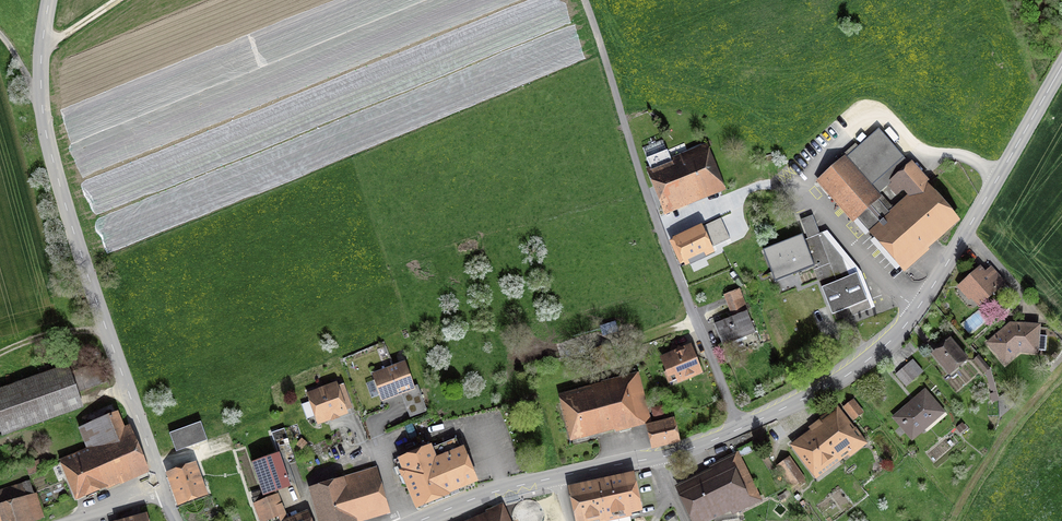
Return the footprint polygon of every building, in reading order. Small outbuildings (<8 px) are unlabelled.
[(865,235),(869,232),(890,214),(889,212),(893,209),(908,196),(903,190),(896,196),(887,187),(891,183),(890,181),(909,164),(879,129),(846,158),(882,198),(854,222),(865,235)] [(859,137),(863,141),(869,135),(864,131),(859,137)] [(664,215),(725,191),(707,143),(671,157),(668,150),(667,151),(663,140),(642,148),(646,158),(645,158),(649,168),(646,169),(664,215)] [(845,156),(816,181),(832,201),(852,223),(854,222),(882,198),(846,158),(845,156)] [(908,196),(893,209),(929,249),(961,221),(928,184),(930,182),(912,162),(909,164),(890,181),(891,183),(887,187),(896,196),(903,190),(908,196)] [(929,249),(893,209),(889,212),(890,214),(869,232),(874,238),(870,241),(896,270),(900,267),(905,273),(930,251),(929,249)] [(808,239),(804,240),(815,267),(813,267),(821,287),(857,274),(868,301),(849,308),(852,316),(875,307),(865,279),(866,279),(864,273),(862,273),(861,272),(827,231),(820,234),(812,216),(801,220),(808,239)] [(716,254),(718,253),(703,222),(665,240),(680,272),(685,270),(687,273),(711,261),(710,258),(716,255),(716,254)] [(813,267),(815,267),(804,240),(802,235),(762,250),(775,282),(813,267)] [(1006,283),(991,266),(985,272),(980,266),(956,287),(959,290),(956,293),(965,304),(969,301),(969,302),(971,300),(979,308),(1006,283)] [(821,287),(832,315),(849,308),(868,301),(857,274),(821,287)] [(748,311),(740,289),(724,295),(732,317),(714,324),(723,346),(756,334),(747,311),(748,311)] [(1040,336),(1041,325),(1010,322),(986,343),(1005,366),(1020,354),(1038,355),(1039,351),(1046,352),(1047,337),(1040,336)] [(969,360),(950,338),(931,355),(949,377),(969,360)] [(678,384),(703,374),(691,345),(681,349),(678,347),(677,351),(660,357),(665,372),(664,373),(668,384),(673,382),(672,378),(675,377),(678,384)] [(608,359),(604,347),(589,353),(593,364),(608,359)] [(999,401),(991,370),(991,369),(979,355),(973,360),(985,374),(986,374),(993,402),(999,401)] [(914,380),(924,372),(912,360),(903,368),(914,380)] [(379,396),(381,403),(415,390),(405,361),(371,374),(373,381),(367,384),(372,398),(379,396)] [(0,389),(0,432),(2,437),(84,409),(78,393),(105,384),(98,364),(71,373),(68,365),(0,389)] [(906,387),(914,380),(903,368),(895,375),(906,387)] [(615,433),(652,423),(639,373),(600,382),(601,384),(558,395),(570,442),(615,431),(615,433)] [(340,417),(348,414),(337,382),(306,393),(309,402),(299,406),(304,420),(314,417),(317,425),(330,421),(331,422),(340,419),(340,417)] [(946,413),(925,389),(891,417),(899,427),(893,432),(898,438),(905,433),(912,442),(932,424),(935,428),(945,419),(942,416),(946,413)] [(865,413),(853,399),(842,408),(854,422),(865,413)] [(653,420),(665,417),(662,404),(650,407),(653,420)] [(819,420),(813,424),(841,461),(848,456),(850,458),(868,444),(856,427),(854,428),(837,405),(818,419),(819,420)] [(125,427),(118,412),(78,429),(86,449),(58,460),(61,466),(53,469),(58,480),(65,477),(76,503),(149,473),(130,425),(125,427)] [(651,451),(680,444),(674,419),(645,425),(651,451)] [(176,452),(207,440),(201,422),(169,434),(176,452)] [(956,427),(960,434),(967,429),(962,423),(956,427)] [(841,461),(813,424),(808,428),(810,430),(790,445),(816,480),(841,461)] [(251,464),(261,490),(263,498),(278,493),(291,488),(290,485),(295,483),(288,466),(297,463),(284,428),(270,433),(278,454),(251,464)] [(431,446),(397,460),(402,470),(399,471),(415,511),(451,496),(451,495),(479,484),(464,448),(460,449),(456,439),(432,449),(431,446)] [(739,450),(742,457),(752,452),(749,446),(739,450)] [(732,516),(762,502),(738,452),(708,466),(709,470),(673,487),(690,520),(712,520),(731,512),(732,516)] [(806,479),(789,456),(774,467),(791,490),(806,479)] [(39,460),(25,466),(29,477),(43,472),(39,460)] [(196,463),(165,474),(177,507),(208,496),(196,463)] [(317,520),(366,520),(391,514),(377,467),(343,477),(344,478),(308,489),(317,520)] [(634,473),(597,481),(606,520),(631,520),(630,518),(632,518),(632,515),(643,512),(634,473)] [(44,519),(37,494),(34,495),(30,481),(0,490),(0,520),(38,520),(44,519)] [(597,481),(567,487),(575,520),(606,520),(597,481)] [(253,504),(259,520),(312,520),(309,511),(287,519),(278,493),(263,498),(261,490),(251,494),(254,503),(253,504)] [(503,504),(485,511),(486,513),(467,520),(510,520),(503,504)]
